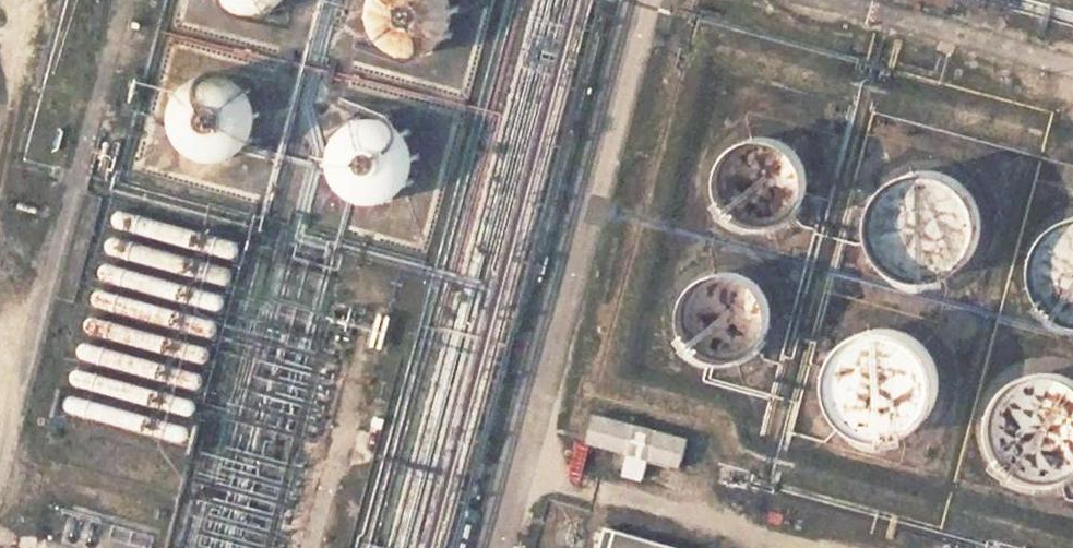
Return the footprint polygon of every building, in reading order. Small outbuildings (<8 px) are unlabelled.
[(455,7),(455,0),(371,0),(370,5),(375,23),(382,33),(398,43),(412,46),(426,44),(439,37),(444,33),(452,21),(455,7)] [(235,151),(243,139),(245,132),(246,118),(245,111),(239,98),(229,88),(216,82),(202,80),(185,84),(170,96),(164,107),(162,125),(164,137),(175,153),(190,162),(210,164),(224,159),(235,151)] [(324,165),(329,183),(332,189),(345,201),(357,206),(371,206),(385,203),(391,199),(401,189),(408,176),(409,162),(408,155),(403,142),(394,131),(388,127),(374,122),(361,122),(343,128),(334,136),(325,153),(324,165)] [(804,200),(809,186),(809,179),(807,164),(803,157),(794,146),(782,138),(768,135),(754,137),(737,146),(728,155),(722,173),(723,192),(733,209),(749,220),(761,223),(776,222),(783,219),(795,211),(804,200)] [(971,252),(974,244),(976,236),(976,219),(971,204),(966,197),(954,186),(938,179),(923,178),(915,179),(902,185),(890,194),(880,213),(877,227),(882,248),(895,266),(914,276),(930,278),(947,274),(961,265),(971,252)] [(1053,236),(1047,242),(1041,257),(1039,266),(1041,282),(1048,297),(1059,309),(1066,314),(1072,316),(1072,223),(1066,226),(1053,236)] [(246,266),(105,225),(96,256),(237,295),(246,266)] [(768,297),(760,286),(755,282),(737,274),(723,273),(709,277),(702,280),(691,291),(684,304),(682,319),(685,334),(688,341),(698,352),(704,357),(718,362),(733,363),(752,356),(762,347),(769,336),(773,316),(768,297)] [(919,416),(927,404),(929,397),(931,376),(927,363),(919,351),(908,342),(895,336),(881,335),(873,336),(858,342),(846,352),(838,366),(834,382),(837,398),(840,405),(850,418),(863,427),(879,431),(887,431),(902,428),(919,416)] [(1028,383),(1021,386),(1009,397),(1004,404),(999,419),(999,436),(1004,451),(1014,464),(1028,473),(1044,477),(1060,475),(1068,472),(1072,468),(1072,387),(1064,382),(1043,379),(1028,383)] [(688,440),(597,414),(589,442),(680,468),(688,440)] [(609,526),(602,547),(679,547),(609,526)]
